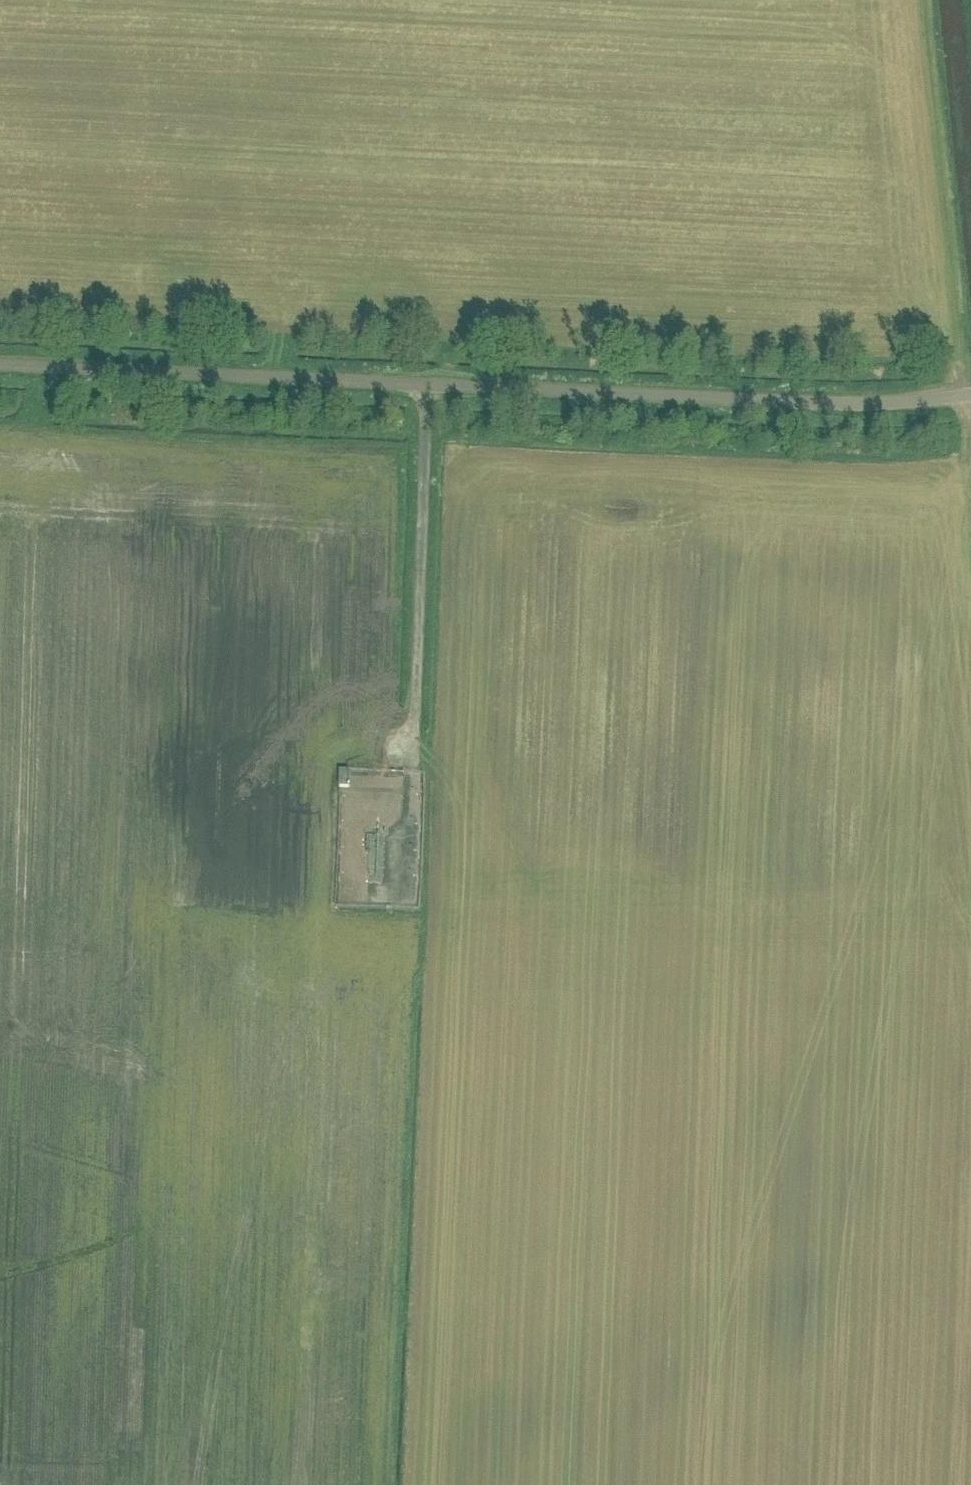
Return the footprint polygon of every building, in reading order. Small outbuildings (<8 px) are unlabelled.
[(355,771),(344,772),(344,789),(356,788),(355,771)]
